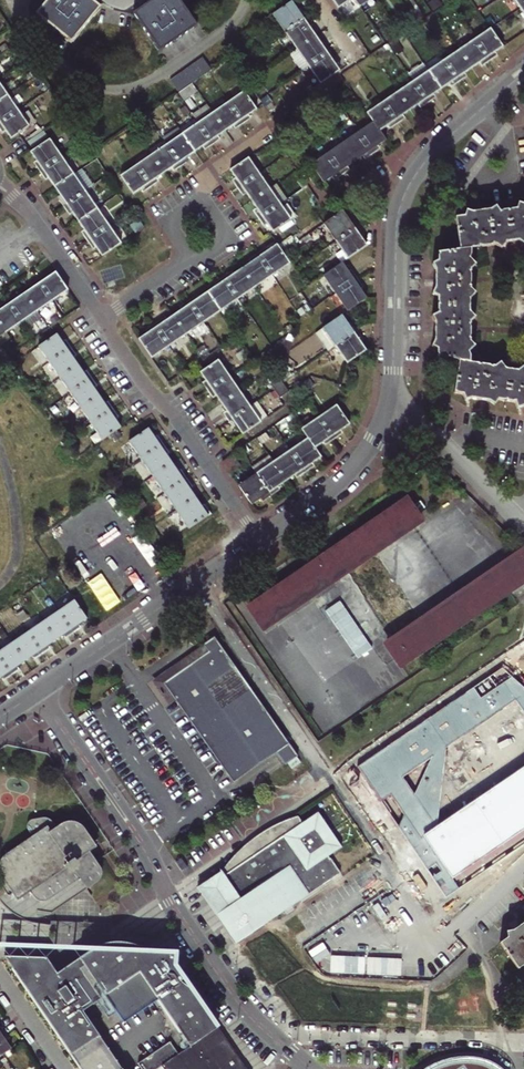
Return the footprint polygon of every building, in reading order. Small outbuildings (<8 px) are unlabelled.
[(89,0),(47,0),(35,15),(58,34),(70,43),(98,7),(89,0)] [(147,5),(133,14),(159,52),(195,26),(178,0),(154,0),(147,5)] [(338,10),(352,0),(331,0),(338,10)] [(519,10),(523,6),(523,0),(512,0),(519,10)] [(299,14),(296,10),(291,2),(272,15),(284,33),(306,18),(302,12),(299,14)] [(284,33),(296,50),(315,37),(307,26),(310,24),(306,18),(284,33)] [(501,47),(489,29),(474,40),(488,61),(492,59),(489,55),(501,47)] [(315,37),(296,50),(308,68),(329,52),(325,47),(323,49),(315,37)] [(488,61),(474,40),(458,50),(470,68),(481,61),(484,64),(488,61)] [(458,50),(443,61),(457,82),(461,80),(459,76),(470,68),(458,50)] [(308,68),(319,85),(339,72),(331,60),(334,59),(329,52),(308,68)] [(210,71),(201,58),(168,80),(177,93),(210,71)] [(453,86),(457,82),(443,61),(428,71),(440,89),(450,82),(453,86)] [(429,97),(440,89),(428,71),(412,82),(427,103),(431,100),(429,97)] [(422,107),(427,103),(412,82),(397,93),(409,111),(419,104),(422,107)] [(255,111),(243,93),(227,103),(242,124),(247,121),(245,118),(255,111)] [(399,118),(409,111),(397,93),(381,103),(396,125),(401,121),(399,118)] [(6,95),(0,99),(0,122),(16,111),(6,95)] [(227,103),(212,113),(225,131),(235,125),(237,128),(242,124),(227,103)] [(396,125),(381,103),(366,114),(372,123),(378,132),(390,124),(392,128),(396,125)] [(199,118),(211,110),(208,105),(196,113),(199,118)] [(16,111),(0,122),(0,129),(2,128),(9,139),(27,127),(16,111)] [(197,124),(212,145),(217,141),(215,138),(225,131),(212,113),(197,124)] [(374,148),(384,141),(378,132),(372,123),(357,133),(371,154),(376,151),(374,148)] [(206,149),(212,145),(197,124),(182,134),(194,153),(204,145),(206,149)] [(371,154),(357,133),(341,144),(353,162),(364,154),(366,157),(371,154)] [(194,153),(182,134),(166,145),(181,166),(187,162),(185,159),(194,153)] [(35,166),(39,172),(61,158),(49,140),(31,153),(38,164),(35,166)] [(343,169),(353,162),(341,144),(326,154),(340,176),(346,172),(343,169)] [(176,170),(181,166),(166,145),(150,156),(163,174),(174,167),(176,170)] [(336,178),(340,176),(326,154),(310,165),(322,183),(334,175),(336,178)] [(135,166),(150,188),(156,184),(154,180),(163,174),(150,156),(135,166)] [(46,175),(54,188),(73,175),(61,158),(39,172),(43,178),(46,175)] [(236,188),(258,174),(247,158),(229,170),(236,181),(233,183),(236,188)] [(145,191),(150,188),(135,166),(120,177),(132,195),(143,188),(145,191)] [(101,169),(92,175),(98,183),(107,177),(101,169)] [(243,191),(250,201),(268,189),(258,174),(236,188),(239,193),(243,191)] [(63,207),(85,192),(93,187),(98,183),(92,175),(79,184),(73,175),(54,188),(62,199),(59,202),(63,207)] [(93,187),(85,192),(96,209),(105,203),(93,187)] [(268,189),(250,201),(256,210),(253,212),(257,219),(279,204),(268,189)] [(69,210),(77,222),(96,209),(85,192),(63,207),(66,212),(69,210)] [(522,205),(517,203),(515,209),(499,211),(495,206),(489,210),(472,212),(466,210),(464,216),(454,217),(458,249),(437,252),(437,261),(431,263),(434,269),(434,287),(431,293),(437,296),(437,312),(431,315),(434,321),(434,341),(431,345),(436,348),(436,356),(458,360),(453,392),(462,393),(464,400),(470,398),(489,401),(493,404),(498,400),(514,402),(516,408),(523,406),(523,367),(523,365),(517,370),(503,368),(499,362),(493,366),(469,362),(467,352),(473,346),(469,341),(469,323),(474,318),(468,313),(469,299),(474,294),(469,289),(470,269),(474,264),(468,258),(470,248),(495,244),(500,248),(504,243),(518,241),(523,245),(523,244),(523,205),(522,205)] [(289,220),(279,204),(257,219),(260,223),(264,221),(271,232),(289,220)] [(86,241),(107,226),(96,209),(77,222),(85,233),(82,236),(86,241)] [(342,211),(323,224),(335,241),(356,227),(353,222),(350,224),(342,211)] [(119,244),(107,226),(86,241),(90,247),(93,245),(101,257),(119,244)] [(360,233),(356,227),(335,241),(347,259),(366,246),(358,235),(360,233)] [(257,254),(272,276),(289,265),(275,244),(265,251),(264,249),(257,254)] [(253,260),(242,268),(255,288),(272,276),(257,254),(251,258),(253,260)] [(322,276),(334,294),(356,279),(352,274),(350,275),(342,263),(322,276)] [(255,288),(242,268),(233,274),(230,277),(228,274),(222,278),(237,300),(255,288)] [(44,276),(39,279),(53,301),(69,290),(56,272),(46,279),(44,276)] [(221,312),(237,300),(222,278),(217,281),(219,284),(207,292),(221,312)] [(53,301),(39,279),(34,282),(36,286),(26,293),(38,311),(53,301)] [(360,285),(356,279),(334,294),(346,312),(365,299),(358,287),(360,285)] [(204,323),(221,312),(207,292),(198,298),(195,300),(194,297),(188,301),(204,323)] [(38,311),(26,293),(16,300),(13,297),(8,300),(23,322),(38,311)] [(0,311),(0,321),(7,332),(23,322),(8,300),(4,303),(6,307),(0,311)] [(204,323),(188,301),(183,305),(185,308),(173,316),(186,335),(204,323)] [(349,327),(341,315),(322,329),(316,333),(328,351),(334,346),(356,331),(352,325),(349,327)] [(160,320),(154,325),(169,347),(186,335),(173,316),(165,321),(162,323),(160,320)] [(169,347),(154,325),(149,328),(151,331),(138,340),(151,359),(169,347)] [(334,346),(346,364),(365,351),(357,339),(360,337),(356,331),(334,346)] [(50,362),(72,347),(69,343),(66,345),(58,334),(40,347),(50,362)] [(50,362),(61,378),(80,365),(72,354),(75,352),(72,347),(50,362)] [(237,365),(248,358),(240,347),(230,354),(237,365)] [(207,391),(229,377),(237,371),(232,364),(224,369),(219,362),(200,374),(207,384),(204,386),(207,391)] [(71,393),(93,378),(90,373),(87,375),(80,365),(61,378),(71,393)] [(214,394),(221,405),(239,392),(229,377),(207,391),(211,396),(214,394)] [(71,393),(82,409),(101,396),(93,385),(96,383),(93,378),(71,393)] [(279,398),(288,393),(279,379),(270,385),(279,398)] [(250,408),(239,392),(221,405),(228,414),(225,417),(228,422),(250,408)] [(82,409),(93,424),(114,409),(111,405),(108,406),(101,396),(82,409)] [(267,419),(256,403),(250,408),(228,422),(231,426),(235,424),(242,435),(267,419)] [(349,425),(336,405),(318,417),(333,440),(339,436),(337,433),(349,425)] [(93,424),(104,440),(121,427),(114,416),(117,414),(114,409),(93,424)] [(301,429),(313,421),(308,414),(296,422),(301,429)] [(301,429),(307,439),(314,449),(325,442),(327,445),(333,440),(318,417),(313,421),(301,429)] [(131,442),(144,460),(166,445),(162,439),(159,441),(151,429),(131,442)] [(256,469),(297,442),(295,438),(254,465),(256,469)] [(290,451),(305,473),(311,469),(309,466),(320,458),(314,449),(307,439),(290,451)] [(155,477),(174,464),(166,452),(170,450),(166,445),(144,460),(155,477)] [(305,473),(290,451),(273,462),(286,482),(298,473),(300,477),(305,473)] [(237,465),(231,456),(222,462),(228,471),(237,465)] [(286,482),(273,462),(256,474),(272,497),(277,494),(274,489),(286,482)] [(238,486),(251,505),(263,497),(266,501),(272,497),(256,474),(248,463),(240,469),(247,479),(238,486)] [(155,477),(167,494),(189,479),(185,473),(182,475),(174,464),(155,477)] [(178,511),(197,498),(190,487),(193,485),(189,479),(167,494),(178,511)] [(178,511),(191,528),(212,513),(209,507),(205,510),(197,498),(178,511)] [(395,584),(374,553),(394,539),(422,520),(408,500),(253,605),(266,625),(349,570),(395,638),(387,643),(401,664),(523,580),(523,552),(523,550),(420,621),(395,584)] [(415,570),(394,539),(374,553),(395,584),(415,570)] [(75,600),(59,611),(73,632),(79,629),(77,626),(88,619),(75,600)] [(59,611),(44,622),(56,640),(66,633),(68,636),(73,632),(59,611)] [(44,622),(29,632),(44,653),(48,649),(47,646),(56,640),(44,622)] [(14,642),(26,660),(37,653),(39,656),(44,653),(29,632),(14,642)] [(297,756),(215,636),(204,643),(209,651),(164,682),(176,699),(233,782),(276,752),(281,748),(290,761),(296,756),(297,756)] [(0,651),(0,656),(12,674),(18,671),(16,668),(26,660),(14,642),(0,651)] [(209,651),(204,643),(159,674),(152,679),(169,704),(176,699),(164,682),(209,651)] [(523,769),(523,656),(523,655),(486,689),(491,694),(473,710),(492,732),(511,716),(521,727),(412,824),(436,849),(445,841),(454,852),(436,868),(456,890),(474,873),(478,878),(517,843),(509,834),(523,821),(523,816),(511,801),(492,818),(482,806),(523,769)] [(6,674),(8,677),(12,674),(0,656),(0,678),(6,674)] [(290,761),(281,748),(276,752),(285,764),(287,763),(291,768),(300,761),(296,756),(290,761)] [(223,870),(200,886),(238,943),(264,925),(276,917),(341,874),(331,859),(331,860),(329,858),(343,848),(342,847),(341,847),(334,837),(333,838),(331,835),(334,833),(329,827),(327,828),(325,825),(326,825),(319,815),(320,814),(319,813),(303,824),(301,821),(302,820),(300,818),(299,818),(293,820),(287,822),(277,826),(269,830),(261,835),(253,841),(246,846),(239,852),(234,857),(230,862),(223,870)] [(87,889),(98,881),(101,878),(101,869),(96,862),(90,852),(96,847),(82,828),(77,824),(69,823),(64,824),(57,828),(52,822),(47,819),(44,819),(31,821),(28,824),(28,831),(32,837),(8,854),(5,856),(3,860),(1,863),(0,866),(0,876),(5,883),(3,886),(3,889),(6,894),(8,896),(11,896),(13,895),(18,902),(31,893),(36,900),(40,902),(44,902),(47,901),(51,899),(80,880),(87,889)] [(238,943),(200,886),(198,888),(236,944),(238,943)] [(499,942),(518,968),(523,964),(523,922),(512,930),(506,931),(506,937),(499,942)] [(49,962),(47,959),(7,957),(5,957),(81,1068),(122,1068),(83,1012),(105,997),(122,1021),(156,998),(191,1048),(220,1029),(214,1021),(213,1016),(211,1012),(206,1002),(202,998),(199,995),(194,992),(177,966),(177,954),(160,953),(160,951),(152,950),(135,946),(128,944),(124,943),(120,943),(118,941),(114,944),(107,945),(102,947),(96,949),(58,974),(49,962)] [(220,1029),(247,1068),(253,1068),(224,1026),(220,1029)] [(0,1030),(0,1057),(11,1050),(3,1038),(6,1036),(1,1029),(0,1030)] [(191,1048),(180,1056),(163,1067),(165,1068),(247,1068),(220,1029),(191,1048)] [(180,1056),(171,1043),(139,1065),(142,1068),(160,1068),(163,1067),(180,1056)] [(431,1061),(418,1068),(505,1068),(501,1065),(490,1058),(477,1055),(462,1054),(446,1056),(431,1061)]
